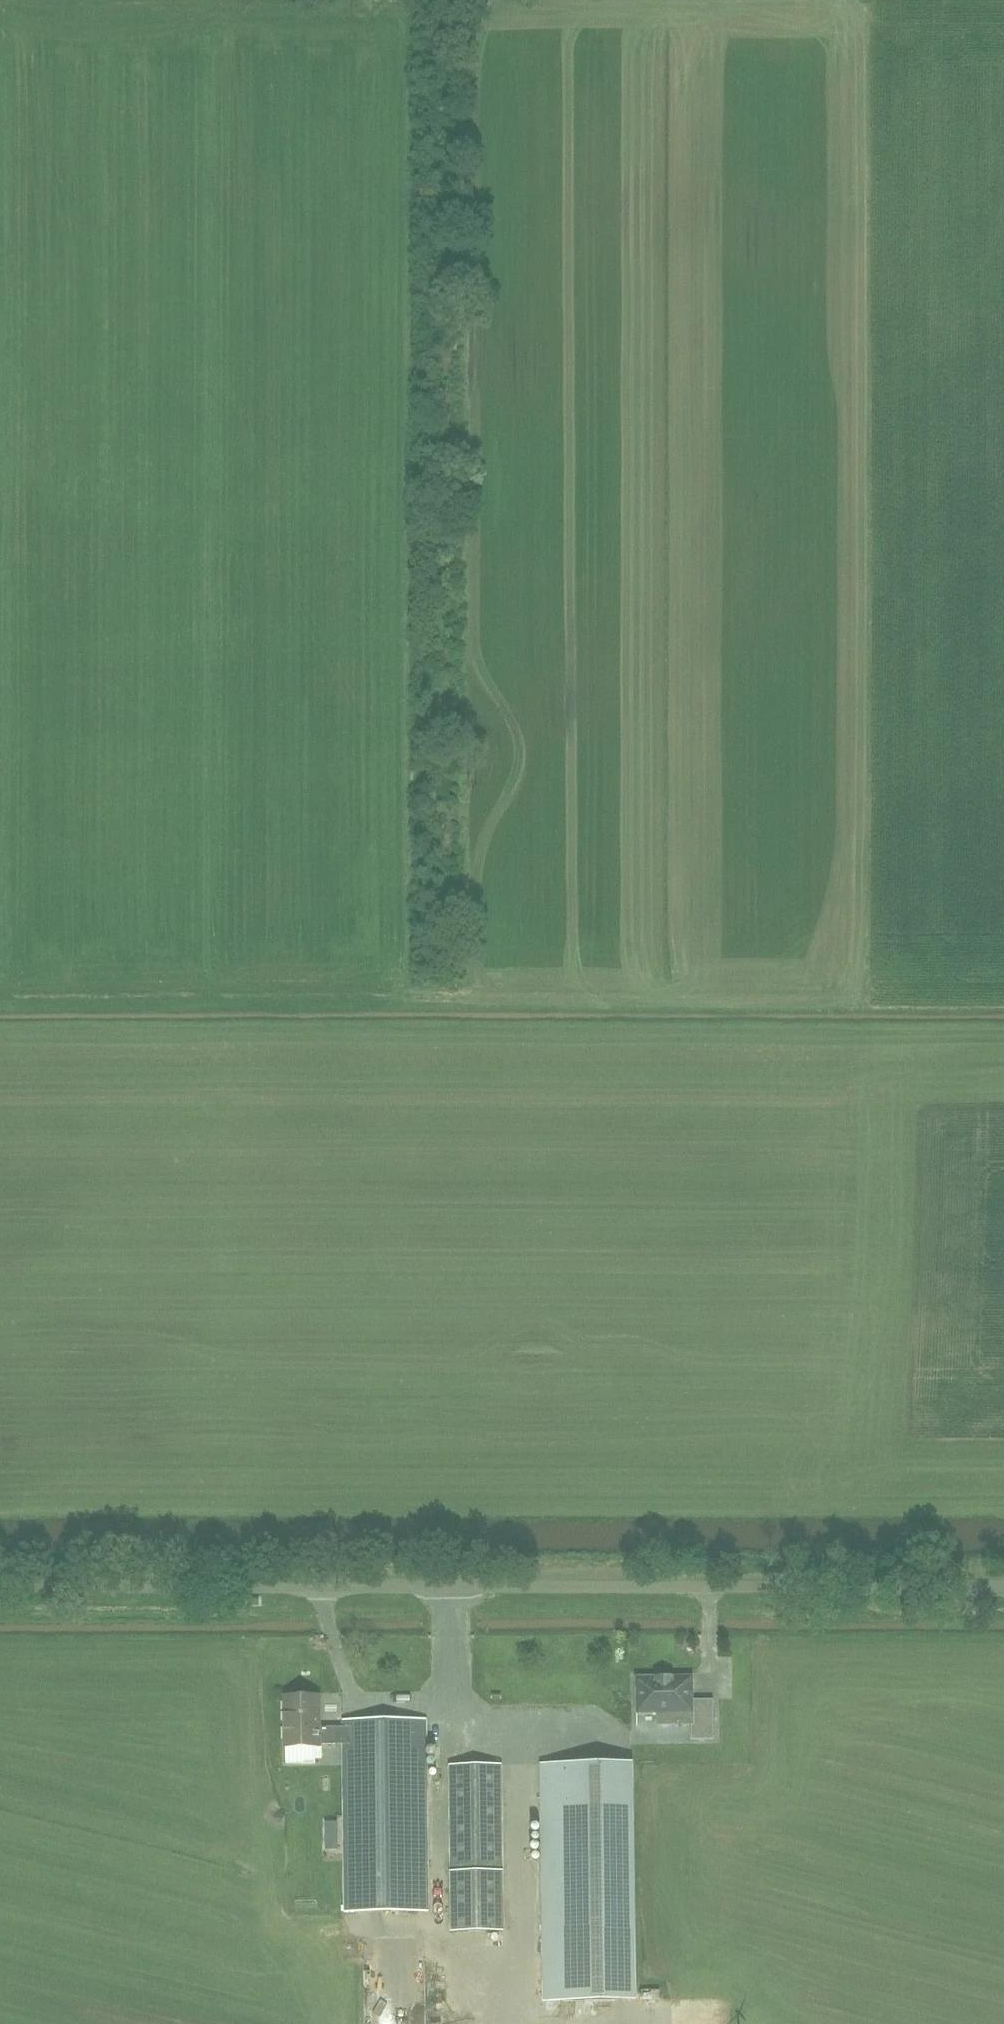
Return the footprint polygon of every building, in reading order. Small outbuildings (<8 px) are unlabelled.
[(714,1700),(693,1701),(693,1678),(637,1678),(638,1714),(659,1713),(659,1725),(692,1725),(692,1740),(714,1740),(714,1700)] [(344,1730),(344,1727),(320,1727),(319,1695),(285,1696),(285,1747),(320,1747),(320,1745),(344,1744),(344,1740),(344,1730)] [(344,1740),(344,1744),(345,1911),(427,1910),(425,1719),(344,1720),(344,1727),(344,1730),(344,1740)] [(546,1999),(633,1998),(631,1764),(541,1765),(541,1805),(544,1805),(546,1999)] [(501,1765),(450,1765),(451,1931),(502,1931),(501,1765)] [(325,1823),(326,1851),(338,1851),(338,1823),(325,1823)]
